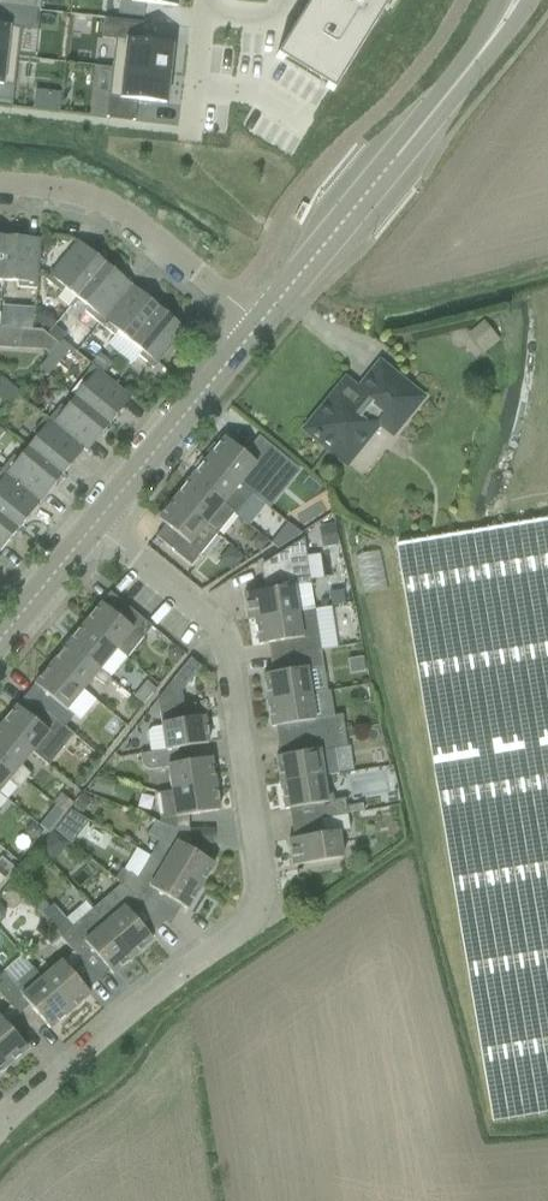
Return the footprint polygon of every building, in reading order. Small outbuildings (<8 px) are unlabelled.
[(37,11),(39,11),(41,0),(0,0),(0,7),(37,11)] [(117,15),(143,18),(144,5),(176,8),(177,0),(119,0),(117,15)] [(275,57),(332,92),(332,93),(382,11),(383,10),(378,7),(382,0),(324,0),(322,3),(318,0),(310,0),(275,57)] [(17,58),(20,28),(35,30),(37,11),(0,7),(0,56),(17,58)] [(104,19),(101,39),(114,41),(111,68),(168,75),(172,45),(140,41),(142,23),(104,19)] [(13,101),(17,58),(0,56),(0,100),(13,101)] [(111,68),(105,118),(135,122),(137,102),(165,105),(168,75),(111,68)] [(40,239),(39,239),(5,237),(2,282),(17,283),(17,288),(37,290),(40,239)] [(104,264),(89,251),(78,242),(77,241),(62,260),(45,280),(61,293),(64,289),(76,298),(104,264)] [(131,286),(120,277),(104,264),(76,298),(88,308),(84,313),(99,325),(131,286)] [(119,355),(158,308),(131,286),(129,288),(99,325),(114,337),(107,345),(119,355)] [(153,369),(185,330),(158,308),(119,355),(131,365),(138,357),(153,369)] [(0,313),(0,326),(18,327),(19,314),(0,313)] [(19,349),(20,329),(0,328),(0,348),(19,349)] [(41,331),(20,329),(19,349),(44,351),(49,355),(57,345),(41,331)] [(57,345),(49,355),(58,363),(70,349),(61,341),(57,345)] [(58,363),(49,355),(38,368),(47,376),(58,363)] [(100,357),(92,366),(103,375),(111,366),(100,357)] [(423,398),(398,378),(379,363),(350,399),(345,395),(332,410),(326,405),(306,430),(346,463),(378,424),(392,436),(423,398)] [(109,425),(130,399),(131,398),(92,366),(79,381),(84,385),(74,397),(109,425)] [(1,379),(0,380),(0,403),(7,409),(20,394),(1,379)] [(96,441),(109,425),(74,397),(64,409),(60,405),(48,420),(45,417),(44,417),(87,452),(96,441)] [(61,476),(83,450),(86,453),(87,452),(44,417),(32,432),(36,436),(27,448),(61,476)] [(253,497),(284,459),(259,438),(245,455),(224,438),(207,459),(253,497)] [(39,503),(61,476),(27,448),(17,460),(12,456),(0,471),(39,503)] [(234,514),(250,494),(207,459),(191,479),(222,505),(223,504),(234,514)] [(39,503),(0,471),(0,516),(17,530),(39,503)] [(222,505),(191,479),(174,499),(217,534),(234,514),(223,504),(222,505)] [(165,526),(148,547),(183,576),(200,555),(217,534),(174,499),(157,519),(165,526)] [(17,530),(0,516),(0,551),(17,530)] [(397,545),(494,1123),(547,1114),(547,520),(397,545)] [(283,523),(276,532),(287,542),(298,535),(283,523)] [(313,610),(309,584),(302,540),(263,564),(267,590),(243,594),(248,621),(254,620),(254,619),(313,610)] [(152,627),(117,599),(108,610),(101,604),(84,624),(126,659),(152,627)] [(319,651),(313,610),(254,619),(254,620),(258,645),(289,641),(291,655),(319,651)] [(126,659),(84,624),(67,644),(109,679),(126,659)] [(67,644),(51,664),(82,690),(93,677),(104,685),(109,679),(67,644)] [(310,695),(306,669),(321,666),(319,651),(291,655),(293,670),(262,675),(267,701),(310,695)] [(208,744),(204,717),(197,718),(195,704),(183,706),(181,692),(201,668),(190,659),(163,691),(173,699),(174,708),(159,711),(161,726),(152,728),(146,733),(150,753),(177,749),(208,744)] [(42,692),(34,703),(64,728),(74,716),(66,710),(82,690),(51,664),(34,685),(42,692)] [(133,697),(143,705),(155,689),(146,681),(133,697)] [(313,719),(310,695),(267,701),(271,728),(302,723),(304,738),(343,731),(340,715),(313,719)] [(64,728),(34,703),(25,713),(16,706),(0,726),(0,727),(31,753),(48,766),(73,735),(64,728)] [(0,727),(0,761),(25,781),(30,775),(21,765),(31,753),(0,727)] [(337,774),(335,760),(333,750),(346,748),(343,731),(304,738),(306,752),(275,757),(280,783),(323,777),(337,774)] [(180,763),(177,749),(150,753),(140,755),(141,762),(144,765),(150,766),(167,764),(171,791),(215,785),(210,758),(180,763)] [(0,761),(0,790),(8,780),(19,788),(25,781),(0,761)] [(344,798),(326,800),(323,777),(280,783),(284,810),(315,805),(317,820),(347,815),(363,812),(362,803),(345,806),(344,798)] [(171,791),(157,793),(161,817),(160,817),(160,819),(161,818),(159,824),(176,830),(189,830),(188,816),(219,811),(215,785),(171,791)] [(75,810),(59,831),(73,842),(90,821),(75,810)] [(349,830),(347,815),(317,820),(319,820),(321,834),(288,839),(293,866),(342,859),(338,832),(349,830)] [(189,849),(189,830),(176,830),(154,822),(146,835),(158,842),(149,856),(163,864),(201,887),(214,864),(189,849)] [(16,865),(2,856),(0,859),(0,887),(16,865)] [(201,887),(163,864),(149,856),(136,878),(128,874),(121,886),(135,897),(145,905),(154,890),(187,910),(201,887)] [(132,916),(145,905),(135,897),(121,886),(120,885),(91,910),(133,957),(153,940),(132,916)] [(133,957),(91,910),(70,928),(59,937),(72,952),(72,951),(81,961),(92,951),(112,975),(133,957)] [(69,971),(81,961),(72,951),(72,952),(41,979),(70,1012),(90,994),(69,971)] [(41,979),(32,968),(12,985),(2,973),(0,975),(0,996),(9,1006),(10,1006),(18,1016),(29,1006),(50,1029),(70,1012),(41,979)] [(18,1016),(10,1006),(9,1006),(0,1014),(0,1059),(7,1066),(27,1049),(7,1025),(18,1016)]
